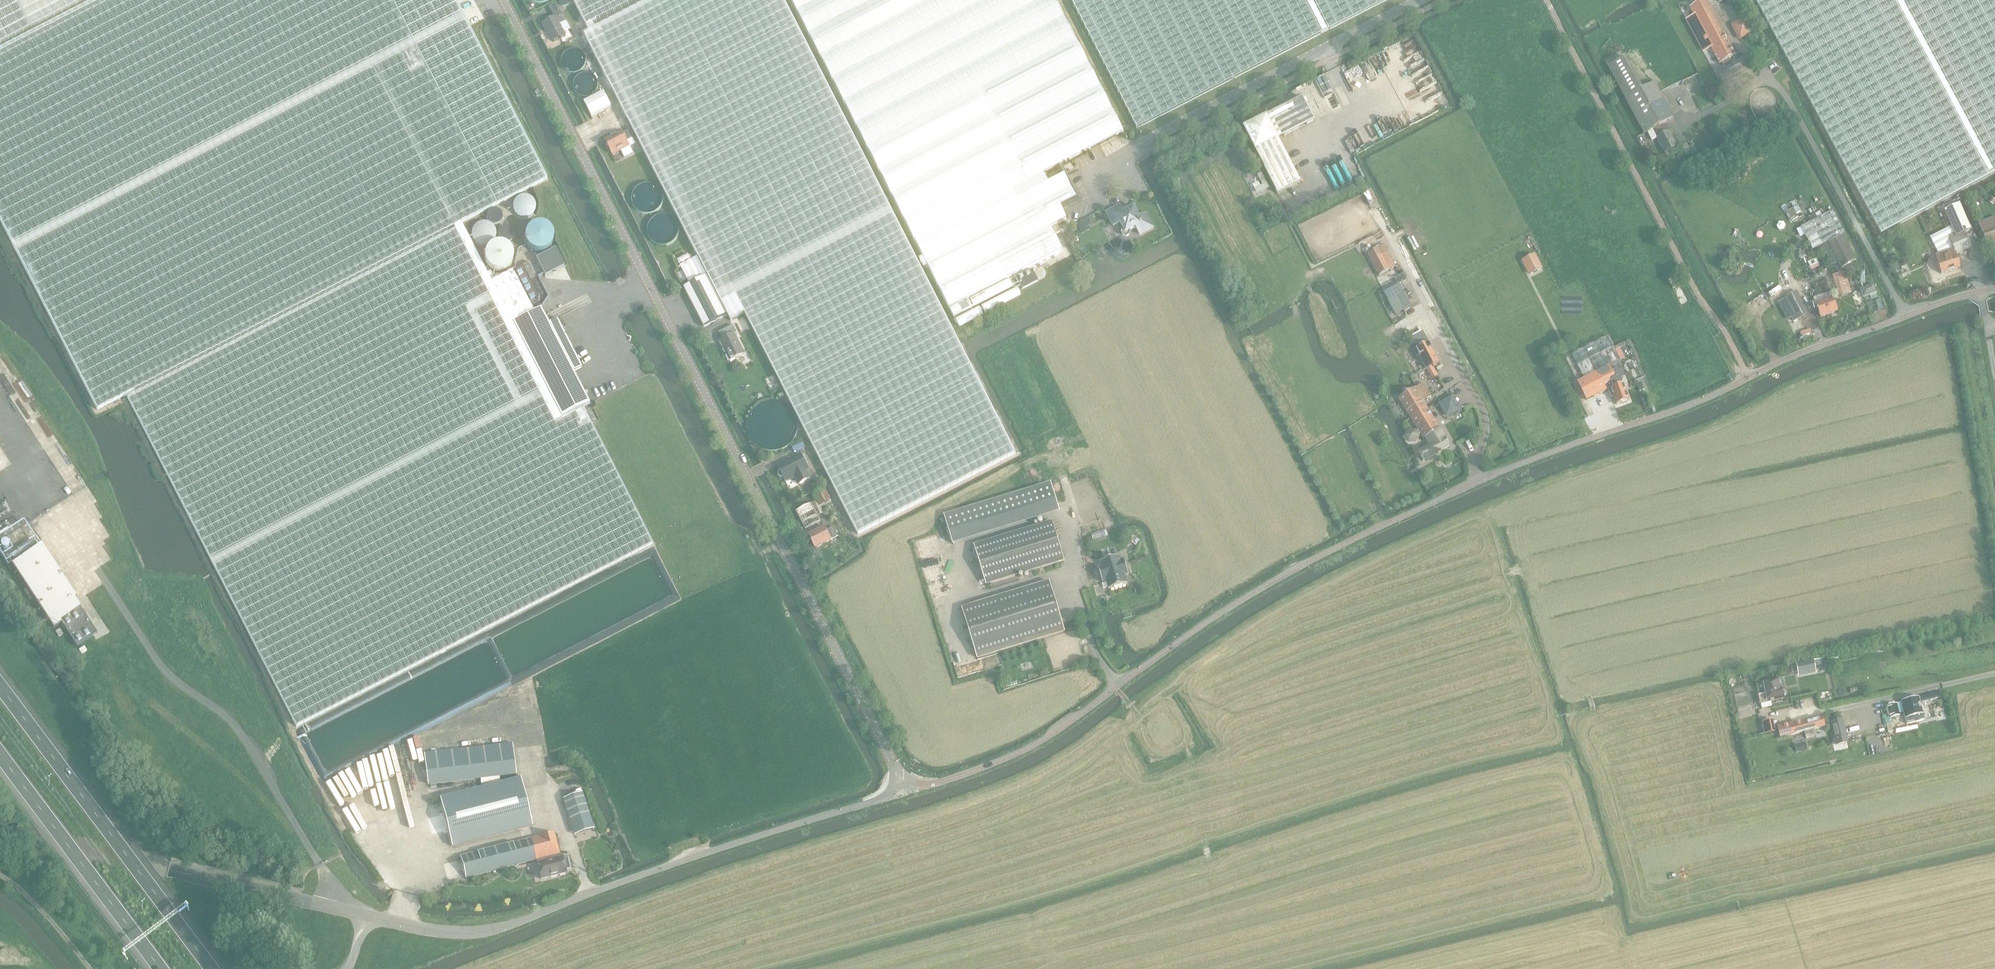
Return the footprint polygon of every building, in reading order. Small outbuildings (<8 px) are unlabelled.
[(97,410),(454,227),(455,229),(127,397),(296,726),(652,544),(582,407),(589,403),(573,372),(582,367),(557,320),(549,324),(549,323),(544,315),(541,308),(548,298),(537,278),(531,281),(523,265),(522,266),(512,271),(491,281),(461,223),(497,205),(547,179),(455,0),(94,0),(0,48),(0,221),(97,410)] [(84,0),(0,0),(0,43),(84,0)] [(588,33),(592,31),(591,28),(644,0),(571,0),(588,33)] [(584,35),(698,258),(680,267),(689,285),(684,288),(704,327),(728,315),(731,321),(745,314),(857,534),(1015,453),(781,0),(652,0),(584,35)] [(1051,183),(1048,184),(1043,174),(1046,172),(1124,132),(1056,0),(792,0),(950,308),(1063,250),(1056,237),(1051,228),(1058,224),(1067,219),(1061,208),(1077,200),(1065,176),(1051,183)] [(1137,129),(1388,0),(1071,0),(1137,129)] [(1750,69),(1744,58),(1738,61),(1731,48),(1706,0),(1690,9),(1693,16),(1686,20),(1697,41),(1703,52),(1710,48),(1714,55),(1719,64),(1721,63),(1724,69),(1718,73),(1723,83),(1750,69)] [(1882,234),(1994,173),(1994,0),(1755,0),(1882,234)] [(554,18),(542,24),(545,29),(546,29),(553,42),(566,35),(564,32),(571,29),(555,1),(551,3),(552,5),(549,6),(554,18)] [(1643,133),(1647,131),(1652,140),(1657,138),(1665,153),(1676,147),(1668,132),(1663,135),(1658,125),(1673,118),(1654,83),(1642,90),(1625,59),(1608,68),(1643,133)] [(603,92),(584,102),(592,117),(611,107),(603,92)] [(1277,194),(1300,182),(1279,139),(1314,121),(1302,97),(1243,128),(1277,194)] [(613,155),(629,146),(631,149),(636,146),(628,131),(623,133),(621,131),(605,140),(613,155)] [(1686,144),(1682,146),(1687,155),(1691,153),(1689,149),(1686,144)] [(1261,174),(1257,176),(1262,186),(1254,190),(1257,196),(1270,189),(1267,184),(1261,174)] [(1951,227),(1930,238),(1939,255),(1935,256),(1937,261),(1941,274),(1960,268),(1956,255),(1972,248),(1965,233),(1971,231),(1960,205),(1944,211),(1951,227)] [(1146,214),(1139,218),(1135,209),(1132,208),(1124,213),(1120,206),(1107,212),(1114,226),(1120,222),(1124,229),(1123,229),(1122,233),(1123,235),(1127,236),(1129,235),(1130,231),(1130,230),(1136,227),(1140,234),(1153,227),(1146,214)] [(501,212),(500,211),(499,210),(498,210),(497,209),(495,209),(494,209),(493,209),(492,209),(490,210),(489,211),(488,212),(488,213),(487,214),(487,215),(487,217),(487,218),(487,219),(488,220),(489,222),(489,223),(491,223),(492,224),(493,224),(494,224),(496,224),(497,224),(498,224),(499,223),(500,222),(501,221),(502,220),(502,218),(502,217),(502,216),(502,214),(502,213),(501,212)] [(1831,211),(1801,227),(1813,249),(1828,241),(1842,267),(1856,260),(1831,211)] [(1994,241),(1994,217),(1979,223),(1986,244),(1994,241)] [(1088,219),(1078,225),(1081,230),(1089,226),(1091,225),(1088,219)] [(494,227),(493,226),(491,224),(489,223),(487,223),(485,222),(483,222),(481,222),(479,223),(478,224),(476,225),(475,227),(473,229),(473,230),(472,232),(472,234),(472,236),(473,239),(473,240),(475,242),(476,244),(478,245),(480,246),(482,246),(484,247),(486,247),(488,246),(490,245),(491,244),(493,243),(494,241),(495,239),(496,237),(496,235),(496,233),(496,231),(495,229),(494,227)] [(551,233),(550,232),(547,229),(544,226),(540,225),(535,225),(531,227),(529,229),(526,231),(525,234),(524,238),(524,242),(525,246),(527,249),(531,252),(534,253),(538,254),(542,253),(546,251),(549,248),(551,244),(552,241),(552,237),(551,233)] [(512,231),(511,230),(510,229),(509,228),(507,227),(506,227),(504,227),(503,227),(502,228),(501,228),(499,229),(498,230),(498,231),(497,233),(497,234),(497,235),(497,237),(497,238),(498,239),(499,241),(500,242),(501,242),(502,243),(503,243),(505,244),(506,244),(507,243),(509,243),(510,242),(511,241),(512,240),(512,239),(513,237),(513,236),(513,235),(513,233),(512,232),(512,231)] [(511,250),(509,248),(507,246),(505,245),(503,244),(500,244),(498,244),(496,244),(493,245),(491,246),(489,247),(488,249),(486,251),(485,253),(485,256),(484,258),(485,260),(485,263),(486,265),(488,267),(489,269),(491,270),(494,271),(496,272),(498,272),(501,272),(503,272),(505,271),(508,269),(509,268),(511,266),(512,264),(513,261),(513,259),(513,256),(513,254),(512,252),(511,250)] [(535,259),(545,277),(565,267),(555,248),(535,259)] [(1379,248),(1368,254),(1379,275),(1390,269),(1379,248)] [(1543,269),(1535,254),(1521,262),(1529,276),(1543,269)] [(1816,259),(1808,263),(1812,270),(1820,266),(1816,259)] [(537,278),(529,262),(523,265),(531,281),(537,278)] [(1023,290),(1038,282),(1032,271),(1017,279),(1023,290)] [(1845,272),(1833,276),(1839,296),(1852,292),(1845,272)] [(1864,298),(1877,293),(1874,285),(1861,289),(1864,298)] [(1399,286),(1384,293),(1396,315),(1410,307),(1399,286)] [(1796,292),(1786,297),(1795,315),(1791,317),(1793,321),(1807,313),(1796,292)] [(1830,292),(1814,298),(1821,317),(1837,311),(1833,298),(1832,298),(1830,292)] [(974,308),(970,299),(951,309),(955,317),(974,308)] [(733,326),(719,333),(723,340),(720,341),(720,342),(721,342),(726,353),(730,361),(744,354),(735,335),(737,334),(733,326)] [(1622,363),(1621,361),(1625,359),(1620,348),(1616,350),(1609,336),(1572,355),(1584,378),(1578,382),(1586,400),(1609,389),(1612,398),(1614,397),(1617,404),(1629,400),(1623,384),(1622,384),(1620,378),(1615,380),(1610,368),(1622,363)] [(1439,363),(1428,342),(1416,349),(1427,369),(1425,370),(1431,381),(1439,377),(1433,366),(1439,363)] [(1408,431),(1406,437),(1409,442),(1415,442),(1418,436),(1421,434),(1423,439),(1426,437),(1430,445),(1419,451),(1424,460),(1449,445),(1422,400),(1431,396),(1423,383),(1415,387),(1398,397),(1417,429),(1414,430),(1408,431)] [(786,481),(788,480),(795,476),(798,484),(810,477),(806,470),(808,469),(800,453),(791,458),(792,459),(778,466),(780,470),(779,471),(778,473),(779,475),(780,476),(782,477),(783,476),(786,481)] [(1050,484),(973,507),(979,527),(1056,504),(1050,484)] [(818,500),(797,511),(805,528),(820,520),(818,515),(823,512),(820,507),(831,501),(825,488),(820,491),(814,494),(818,500)] [(833,504),(828,507),(829,509),(852,552),(857,549),(833,504)] [(1059,514),(1056,504),(979,527),(973,507),(944,516),(953,546),(1059,514)] [(1063,560),(1051,522),(974,545),(986,584),(1063,560)] [(829,540),(839,535),(834,526),(825,530),(824,528),(809,535),(816,547),(830,540),(829,540)] [(1106,530),(1092,534),(1093,540),(1108,536),(1106,530)] [(1131,535),(1127,541),(1136,546),(1140,540),(1131,535)] [(42,545),(12,565),(54,629),(62,624),(77,647),(98,634),(81,609),(75,600),(77,599),(42,545)] [(1102,567),(1098,568),(1102,582),(1106,581),(1109,590),(1127,584),(1125,576),(1129,574),(1124,560),(1120,561),(1119,557),(1100,562),(1102,567)] [(1049,582),(962,610),(978,658),(1065,631),(1049,582)] [(1799,665),(1800,673),(1816,670),(1815,662),(1799,665)] [(1771,700),(1785,698),(1785,697),(1786,696),(1785,691),(1783,690),(1781,679),(1764,683),(1765,684),(1762,684),(1763,689),(1757,690),(1759,696),(1761,703),(1762,703),(1763,709),(1772,707),(1771,700)] [(1907,724),(1924,720),(1919,698),(1901,703),(1907,724)] [(1890,719),(1899,717),(1896,704),(1887,706),(1890,719)] [(1823,716),(1794,723),(1796,733),(1805,731),(1806,738),(1816,736),(1814,729),(1825,726),(1823,716)] [(1842,720),(1831,722),(1836,745),(1847,742),(1842,720)] [(1764,722),(1767,734),(1773,733),(1771,721),(1764,722)] [(1794,723),(1779,727),(1781,737),(1796,733),(1794,723)] [(1747,738),(1755,736),(1752,725),(1745,726),(1747,738)] [(1800,740),(1794,742),(1796,752),(1802,751),(1801,743),(1800,740)] [(512,744),(424,755),(428,784),(480,778),(481,785),(500,783),(500,776),(516,774),(512,744)] [(452,845),(531,825),(520,778),(440,799),(452,845)] [(593,825),(582,793),(563,799),(563,800),(566,807),(565,807),(565,808),(566,808),(568,814),(568,815),(573,831),(575,835),(594,829),(593,825)] [(466,855),(460,856),(465,877),(471,876),(536,860),(541,879),(566,873),(565,871),(571,870),(568,858),(562,859),(562,857),(560,858),(555,835),(552,833),(466,855)]
